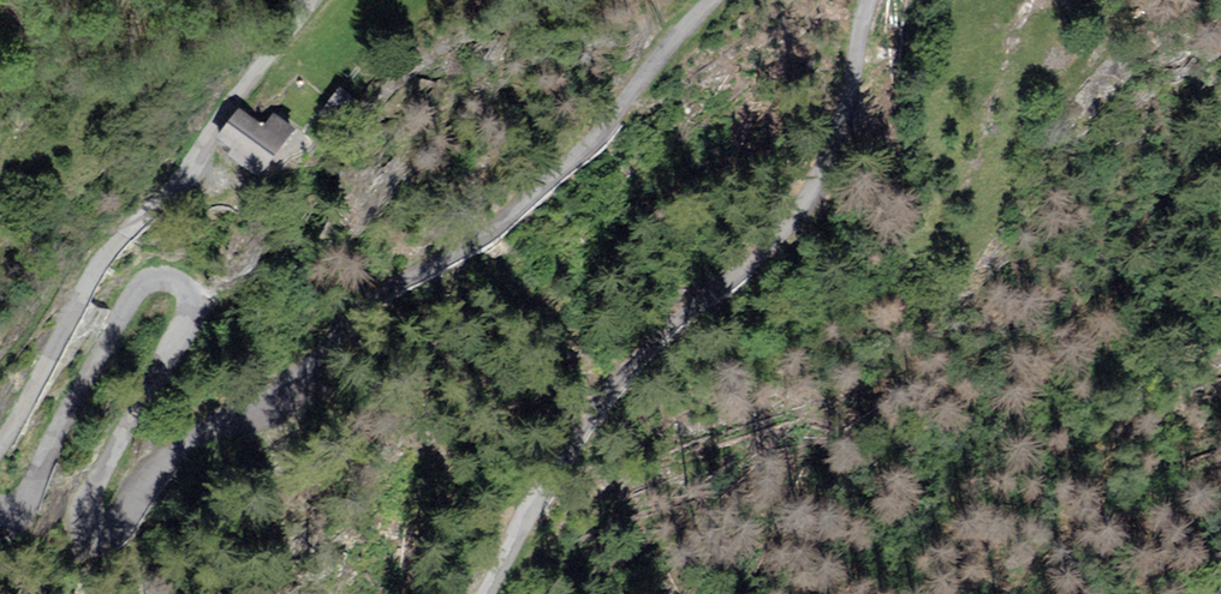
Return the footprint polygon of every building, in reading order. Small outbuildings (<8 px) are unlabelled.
[(269,130),(243,114),(214,145),(263,204),(309,141),(281,113),(269,130)]
